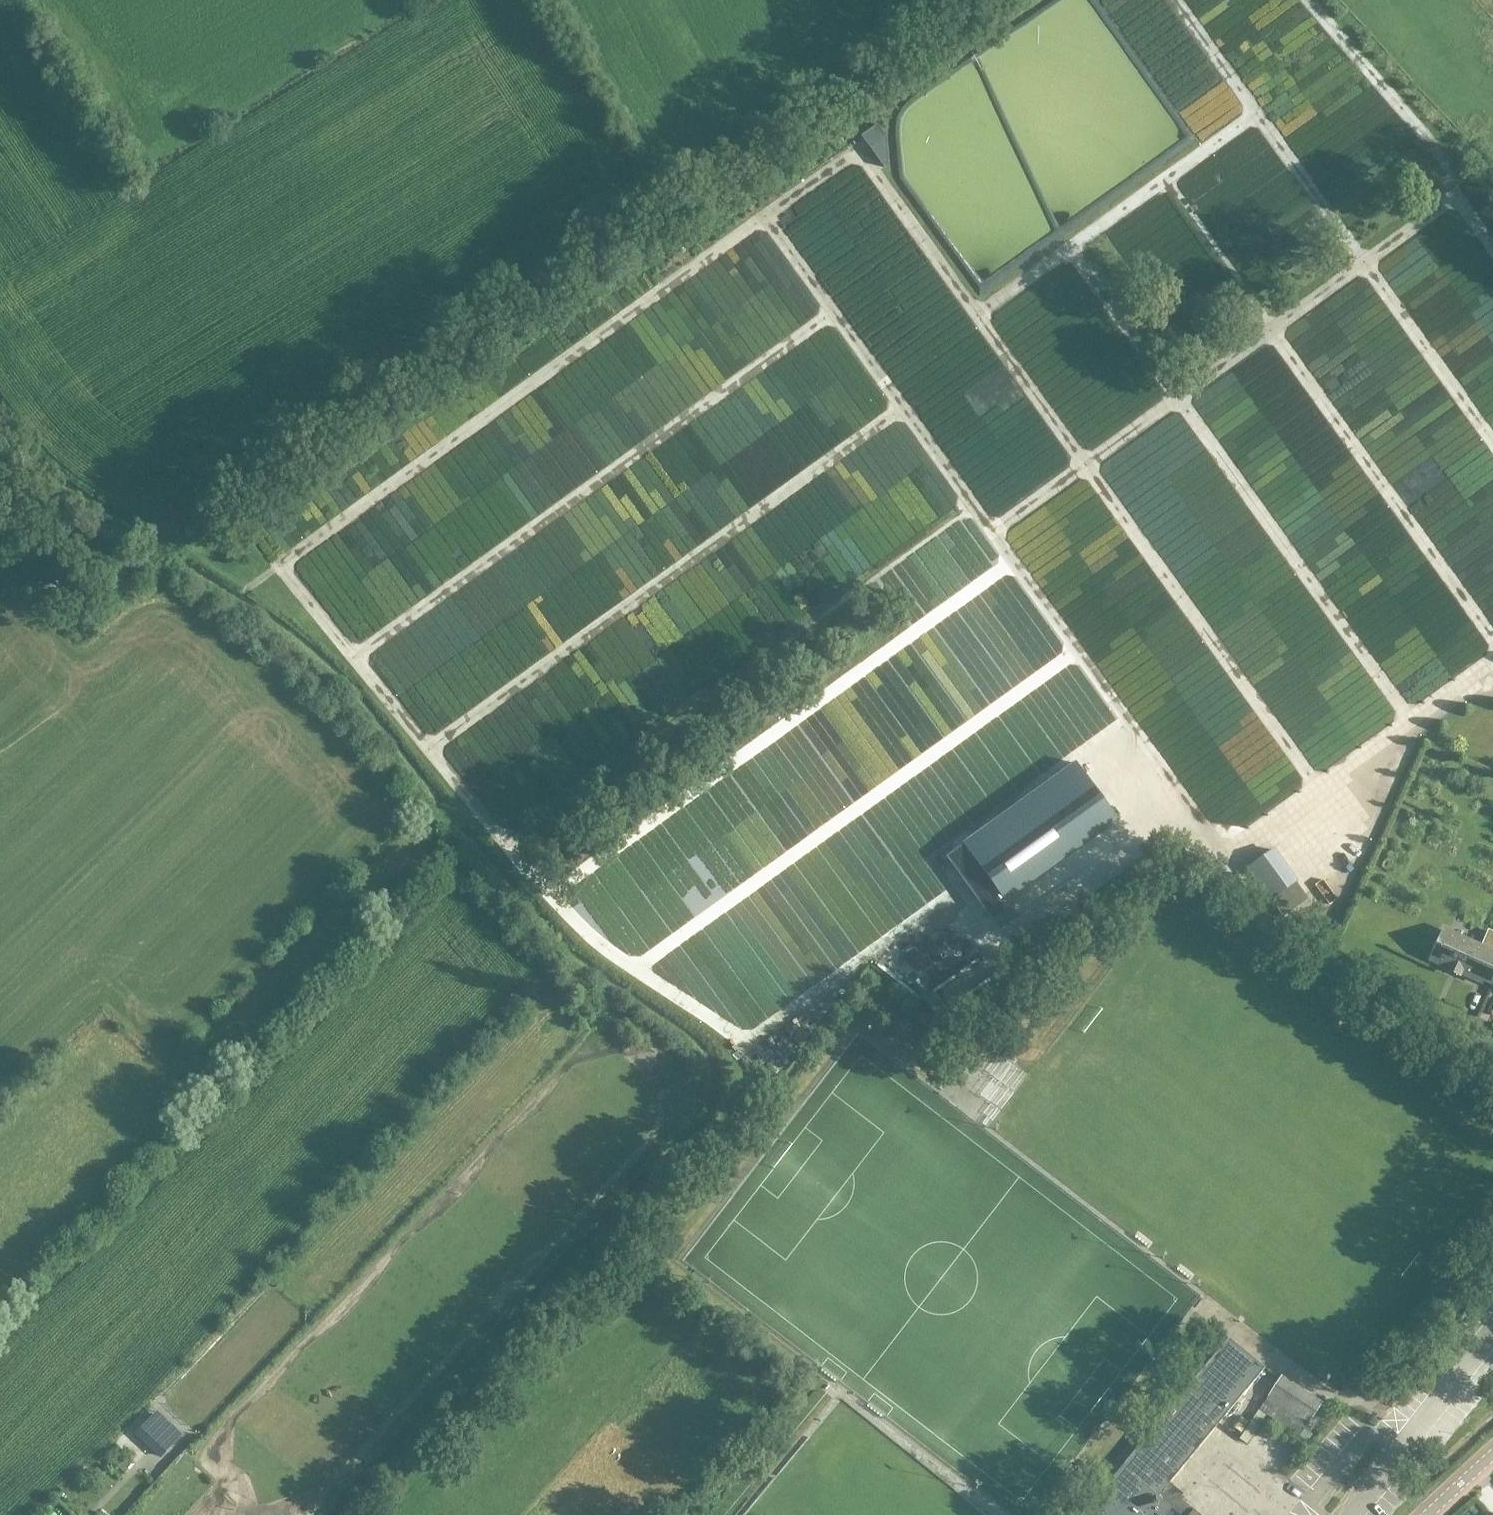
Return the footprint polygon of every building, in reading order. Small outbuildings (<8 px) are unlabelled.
[(870,150),(886,138),(877,125),(860,137),(870,150)] [(1117,821),(1076,763),(963,845),(1005,902),(1117,821)] [(1296,882),(1273,850),(1247,869),(1270,901),(1296,882)] [(1492,982),(1492,955),(1492,952),(1473,944),(1474,941),(1463,936),(1461,939),(1445,931),(1432,960),(1491,987),(1492,982)] [(1096,1514),(1198,1514),(1179,1499),(1183,1494),(1169,1484),(1265,1368),(1229,1338),(1141,1444),(1149,1451),(1096,1514)] [(1282,1376),(1259,1410),(1307,1442),(1312,1435),(1305,1430),(1322,1403),(1282,1376)] [(158,1458),(170,1446),(147,1423),(135,1435),(158,1458)] [(127,1469),(118,1461),(112,1468),(121,1476),(127,1469)]
